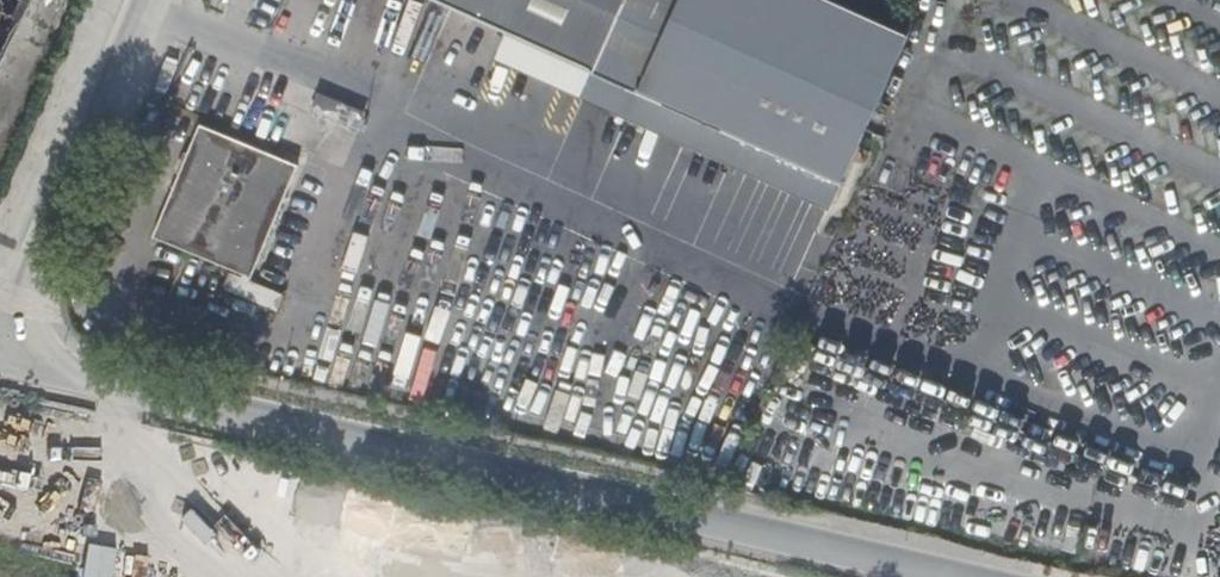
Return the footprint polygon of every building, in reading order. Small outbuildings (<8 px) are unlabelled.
[(21,0),(0,0),(0,41),(21,0)] [(507,27),(598,67),(628,0),(447,0),(507,27)] [(500,43),(632,104),(679,0),(628,0),(598,67),(507,27),(500,43)] [(835,196),(893,65),(748,0),(679,0),(632,104),(835,196)] [(908,31),(838,0),(748,0),(893,65),(908,31)] [(835,196),(632,104),(500,43),(497,49),(832,203),(835,196)] [(332,117),(356,128),(363,114),(338,103),(332,117)] [(299,169),(202,126),(153,239),(229,271),(222,289),(279,313),(287,295),(251,280),(299,169)] [(116,549),(89,545),(83,576),(111,576),(116,549)]
